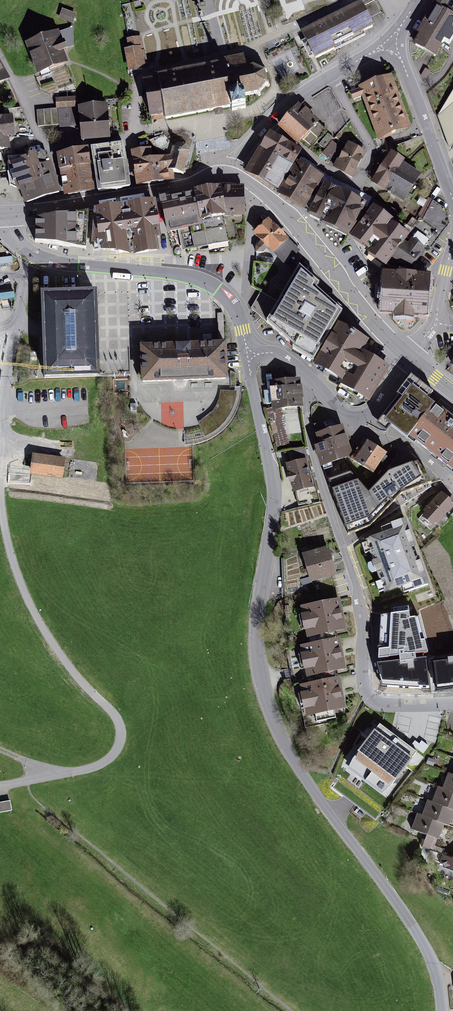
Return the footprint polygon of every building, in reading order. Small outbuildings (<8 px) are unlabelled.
[(416,45),(435,57),(444,41),(449,44),(452,37),(452,31),(451,30),(452,27),(452,0),(438,0),(434,7),(437,9),(428,23),(426,21),(419,32),(422,34),(416,45)] [(374,1),(363,7),(368,19),(380,13),(374,1)] [(333,17),(345,41),(347,44),(365,35),(363,32),(373,27),(368,19),(363,7),(361,3),(333,17)] [(77,16),(61,11),(58,21),(74,26),(77,16)] [(345,41),(333,17),(303,32),(315,58),(334,49),(333,47),(345,41)] [(67,31),(25,46),(35,76),(67,65),(61,49),(72,45),(67,31)] [(137,38),(128,39),(130,49),(126,50),(130,71),(142,69),(145,63),(143,51),(140,52),(137,38)] [(158,80),(145,83),(147,95),(144,98),(144,101),(146,104),(149,105),(151,117),(165,115),(165,119),(231,106),(232,111),(246,108),(243,96),(257,93),(259,96),(261,95),(259,92),(266,85),(269,86),(270,84),(266,83),(264,73),(267,71),(266,69),(263,71),(255,67),(255,63),(252,63),(252,65),(245,66),(243,56),(223,59),(224,64),(157,77),(158,80)] [(8,81),(0,65),(0,85),(8,81)] [(389,79),(363,88),(381,137),(406,128),(389,79)] [(437,114),(451,150),(452,147),(452,88),(437,114)] [(73,98),(58,100),(59,107),(74,106),(73,98)] [(80,108),(83,139),(109,137),(106,106),(80,108)] [(296,109),(281,125),(299,142),(300,142),(309,150),(326,131),(309,115),(310,114),(305,110),(304,111),(298,106),(296,109)] [(76,124),(75,108),(58,109),(58,110),(59,125),(76,124)] [(59,125),(58,110),(37,112),(38,127),(59,125)] [(0,119),(0,149),(8,148),(7,136),(13,135),(12,119),(10,118),(0,119)] [(328,133),(319,144),(325,149),(333,138),(328,133)] [(277,157),(285,143),(270,135),(262,148),(277,157)] [(170,157),(173,147),(163,136),(151,141),(156,148),(159,148),(164,158),(170,157)] [(167,170),(170,171),(183,174),(189,151),(185,145),(178,143),(173,147),(170,157),(169,163),(167,170)] [(285,143),(277,157),(292,166),(300,152),(285,143)] [(123,144),(92,149),(94,165),(97,186),(129,181),(123,144)] [(340,161),(339,160),(335,167),(351,177),(364,153),(349,144),(340,161)] [(335,162),(341,151),(334,147),(327,158),(335,162)] [(253,162),(268,171),(277,157),(262,148),(253,162)] [(92,149),(58,156),(61,170),(91,166),(94,165),(92,149)] [(41,151),(34,153),(42,182),(22,188),(27,203),(59,192),(46,154),(41,151)] [(135,168),(169,163),(170,157),(164,158),(149,160),(147,151),(133,153),(135,168)] [(34,153),(8,156),(10,172),(8,173),(9,181),(14,181),(17,182),(19,189),(22,188),(42,182),(34,153)] [(395,173),(401,164),(403,162),(392,154),(373,182),(384,189),(384,188),(388,190),(398,176),(395,173)] [(268,171),(262,180),(277,189),(292,166),(277,157),(268,171)] [(300,166),(298,164),(280,194),(303,208),(306,203),(310,205),(315,196),(321,184),(327,175),(317,169),(315,165),(304,158),(300,166)] [(268,171),(253,162),(247,172),(262,180),(268,171)] [(169,163),(135,168),(138,184),(172,179),(170,171),(167,170),(169,163)] [(398,176),(388,190),(403,200),(405,197),(418,179),(417,179),(419,175),(401,164),(395,173),(398,176)] [(91,166),(61,170),(65,195),(92,190),(90,179),(93,178),(91,166)] [(129,181),(97,186),(98,192),(130,187),(129,181)] [(338,191),(325,184),(325,186),(321,184),(315,196),(318,198),(310,212),(324,219),(324,221),(349,233),(362,206),(364,207),(364,206),(367,207),(371,198),(342,183),(338,191)] [(227,226),(235,226),(245,225),(243,187),(224,188),(219,189),(225,215),(227,226)] [(195,193),(202,220),(225,215),(219,189),(195,191),(195,193)] [(202,220),(195,193),(164,200),(163,198),(159,199),(160,205),(162,204),(168,232),(178,230),(182,245),(183,246),(187,245),(187,248),(194,247),(194,249),(208,246),(207,245),(202,220)] [(407,237),(386,264),(389,267),(409,268),(419,254),(421,255),(425,251),(426,251),(449,221),(447,211),(428,198),(414,221),(412,219),(405,228),(401,233),(407,237)] [(122,207),(97,210),(94,248),(115,251),(116,254),(129,253),(128,249),(134,248),(135,253),(156,250),(155,238),(159,237),(153,201),(128,206),(129,213),(123,214),(122,207)] [(370,249),(390,224),(391,222),(391,221),(374,208),(353,236),(370,249)] [(88,211),(35,219),(35,242),(86,249),(88,211)] [(202,220),(207,245),(212,245),(229,241),(227,226),(225,215),(202,220)] [(286,264),(291,258),(298,252),(288,242),(289,241),(268,221),(255,234),(262,241),(260,243),(258,240),(256,242),(255,252),(263,253),(268,247),(285,265),(286,264)] [(390,224),(370,249),(368,251),(370,253),(369,254),(383,265),(384,263),(386,264),(407,237),(401,233),(405,228),(397,222),(393,227),(390,224)] [(235,226),(227,226),(229,241),(237,240),(235,226)] [(291,258),(286,264),(289,267),(295,262),(291,258)] [(296,273),(299,267),(295,262),(289,267),(296,273)] [(299,267),(296,273),(279,302),(261,291),(251,309),(294,347),(293,349),(313,361),(342,312),(316,288),(319,284),(299,267)] [(399,275),(385,275),(383,311),(396,312),(396,317),(412,318),(412,313),(426,314),(428,277),(415,276),(415,275),(399,274),(399,275)] [(95,293),(41,294),(44,378),(97,376),(95,293)] [(367,341),(339,325),(315,365),(342,380),(340,384),(348,389),(348,392),(356,396),(357,394),(368,400),(387,368),(360,352),(367,341)] [(223,346),(138,348),(139,385),(224,383),(223,346)] [(409,436),(434,404),(427,399),(433,392),(411,375),(401,388),(397,394),(399,396),(381,419),(407,439),(409,436)] [(300,380),(274,383),(274,389),(271,389),(272,401),(275,401),(276,409),(302,406),(300,380)] [(207,420),(198,423),(207,438),(221,429),(230,417),(235,404),(236,394),(219,391),(220,399),(216,408),(211,416),(207,420)] [(409,436),(452,470),(452,419),(434,404),(409,436)] [(318,435),(317,435),(321,445),(315,447),(322,465),(347,457),(349,452),(341,427),(336,429),(335,424),(331,420),(320,424),(315,426),(318,435)] [(385,454),(364,440),(351,459),(372,473),(385,454)] [(296,463),(285,466),(292,494),(313,489),(303,450),(293,453),(296,463)] [(64,460),(30,455),(28,477),(61,481),(64,460)] [(418,462),(388,473),(368,494),(351,473),(329,481),(348,535),(370,527),(401,494),(431,484),(418,462)] [(418,519),(431,530),(452,506),(452,504),(441,494),(418,519)] [(384,537),(365,544),(384,596),(400,590),(403,597),(429,587),(419,559),(413,561),(409,552),(415,550),(405,522),(382,531),(384,537)] [(328,549),(300,557),(308,586),(336,578),(328,549)] [(337,600),(298,609),(304,641),(344,632),(337,600)] [(395,616),(379,617),(379,649),(410,649),(410,606),(395,607),(395,616)] [(338,639),(296,648),(303,679),(345,670),(338,639)] [(432,661),(436,687),(452,685),(452,658),(432,661)] [(396,663),(375,663),(378,692),(409,692),(409,688),(414,687),(411,664),(396,666),(396,663)] [(339,680),(297,689),(304,721),(346,712),(339,680)] [(377,730),(361,724),(354,742),(333,792),(367,834),(421,758),(417,730),(377,730)] [(452,792),(452,775),(448,773),(443,788),(452,792)] [(452,810),(452,792),(443,788),(438,786),(432,802),(452,810)] [(444,824),(449,826),(452,815),(452,810),(432,802),(427,800),(422,815),(444,824)] [(0,805),(0,816),(13,814),(11,804),(0,805)] [(444,824),(422,815),(417,814),(412,829),(439,839),(444,824)] [(452,857),(443,854),(440,863),(446,865),(445,868),(452,871),(452,857)]
